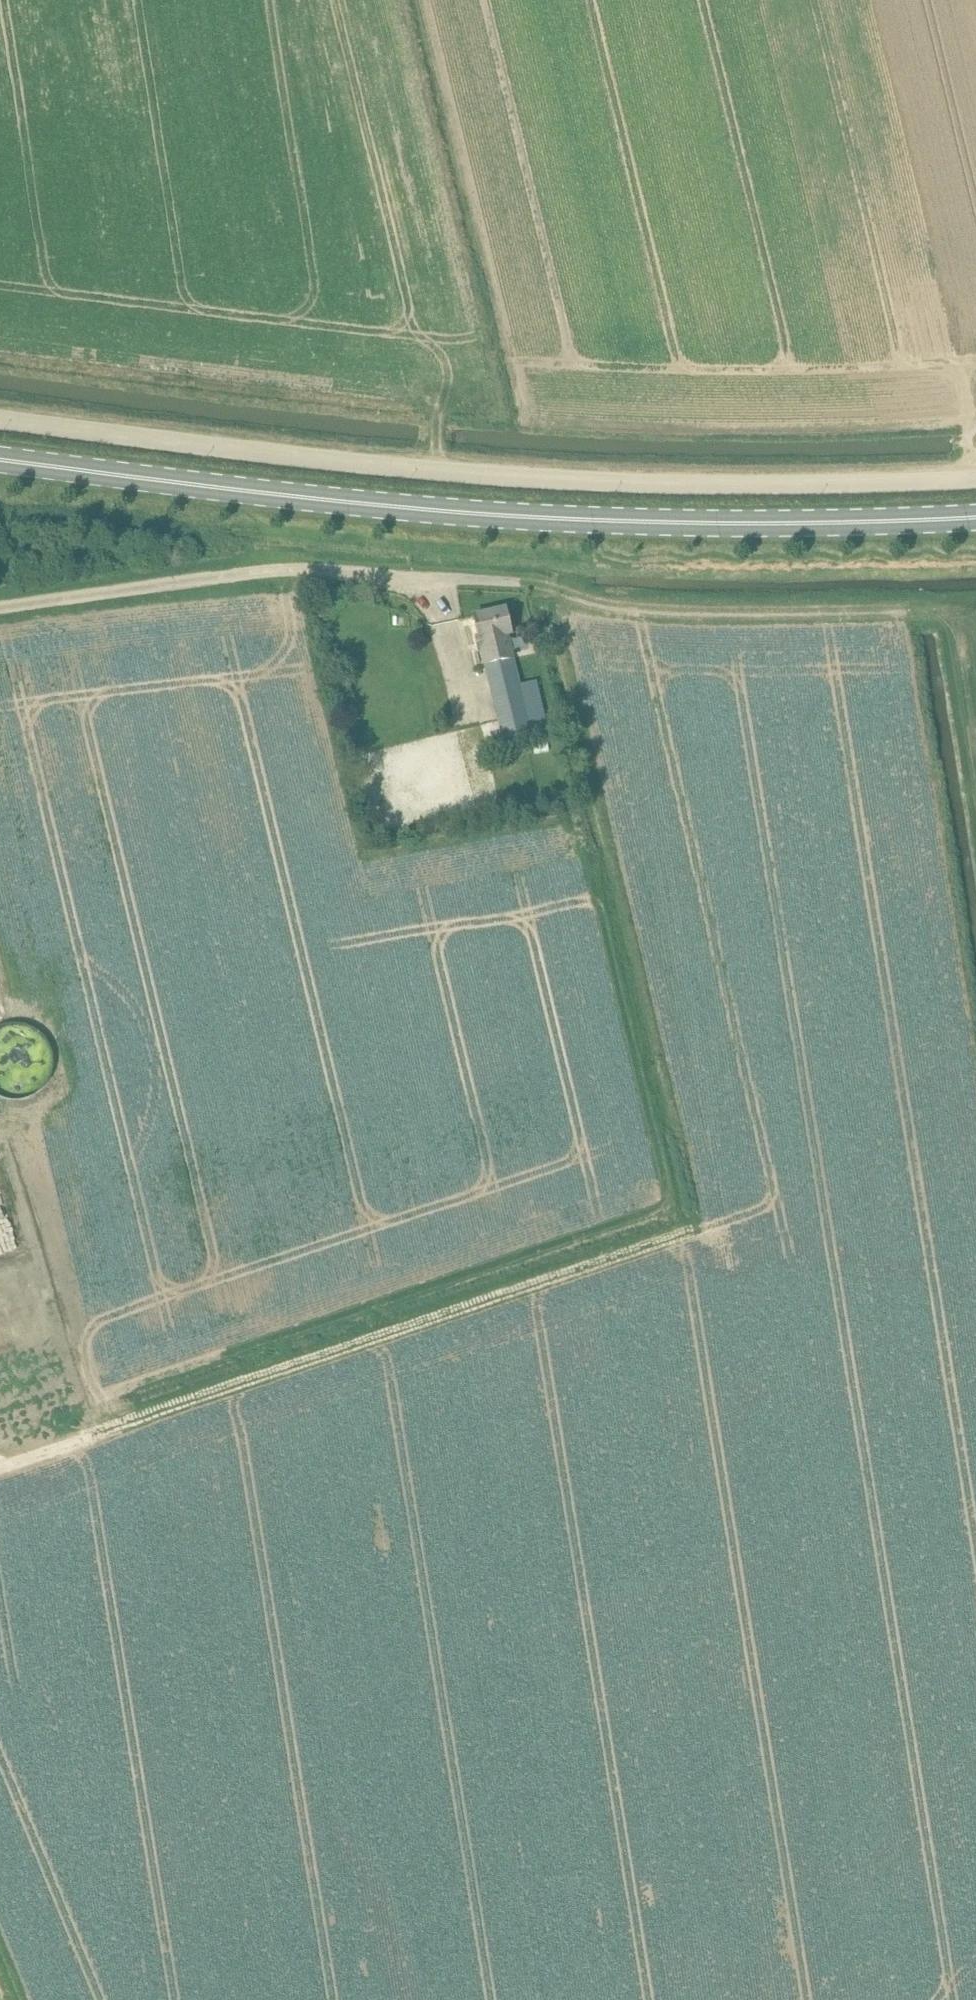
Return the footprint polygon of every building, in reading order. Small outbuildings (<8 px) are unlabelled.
[(474,616),(478,636),(499,726),(503,742),(549,730),(537,681),(519,685),(507,636),(512,634),(510,628),(506,609),(474,616)]
